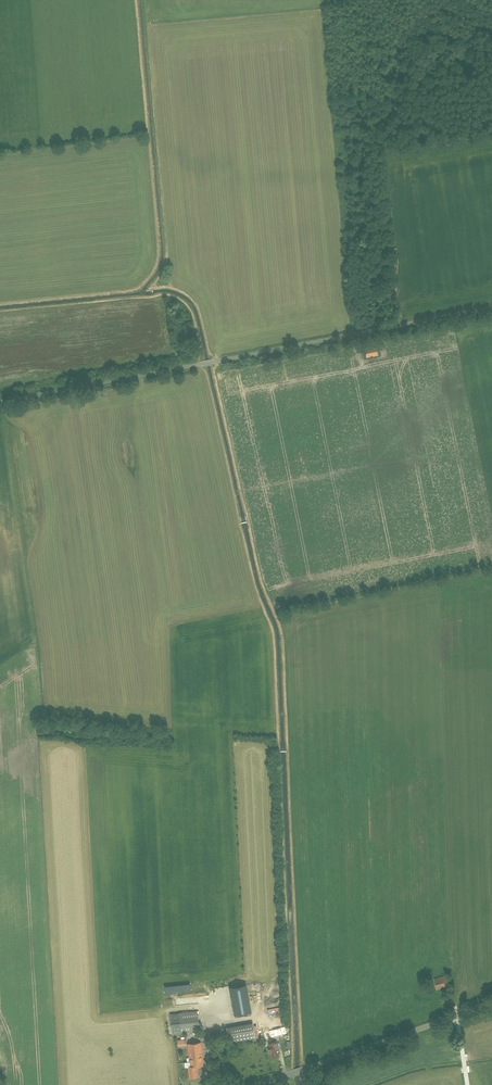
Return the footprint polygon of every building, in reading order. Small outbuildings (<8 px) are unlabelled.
[(436,990),(450,986),(447,975),(433,979),(436,990)] [(230,988),(235,1015),(251,1012),(246,985),(230,988)] [(170,1014),(172,1034),(181,1033),(199,1031),(197,1011),(179,1013),(175,1014),(175,1013),(170,1014)] [(253,1022),(226,1027),(229,1043),(255,1039),(253,1022)] [(286,1033),(285,1027),(269,1031),(269,1032),(265,1033),(266,1038),(271,1037),(286,1033)] [(225,1041),(225,1038),(224,1031),(209,1032),(210,1040),(211,1040),(211,1043),(215,1043),(215,1042),(225,1041)] [(277,1052),(279,1052),(276,1041),(271,1043),(270,1043),(271,1047),(271,1046),(271,1047),(269,1048),(268,1048),(270,1053),(271,1053),(272,1057),(273,1057),(273,1058),(274,1058),(276,1057),(276,1056),(278,1055),(277,1052)] [(190,1062),(199,1061),(202,1060),(201,1042),(188,1044),(189,1057),(190,1062)] [(199,1061),(190,1062),(190,1067),(188,1067),(189,1078),(198,1077),(197,1066),(203,1066),(202,1060),(199,1061)]
